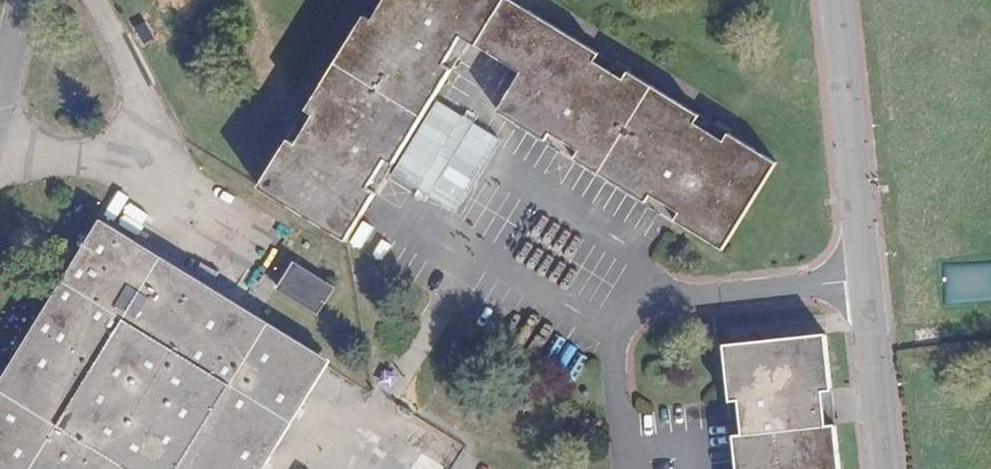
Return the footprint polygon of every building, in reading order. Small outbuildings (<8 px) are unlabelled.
[(259,188),(348,242),(377,194),(364,186),(381,157),(394,165),(452,70),(439,62),(457,34),(521,74),(498,112),(546,142),(554,129),(582,147),(575,159),(646,203),(654,191),(682,208),(675,221),(723,251),(777,163),(729,133),(718,148),(704,138),(708,133),(694,123),(700,116),(628,72),(620,86),(606,77),(609,71),(594,62),(600,54),(511,0),(394,0),(388,10),(382,7),(373,21),(365,17),(307,111),(320,119),(311,133),(306,130),(297,144),(289,140),(259,188)] [(365,17),(373,21),(382,7),(388,10),(394,0),(375,0),(365,17)] [(620,86),(628,72),(600,54),(594,62),(609,71),(606,77),(620,86)] [(434,103),(414,142),(432,152),(453,113),(434,103)] [(311,133),(320,119),(307,111),(289,140),(297,144),(306,130),(311,133)] [(718,148),(729,133),(700,116),(694,123),(708,133),(704,138),(718,148)] [(575,159),(582,147),(554,129),(546,142),(575,159)] [(364,186),(377,194),(394,165),(381,157),(364,186)] [(675,221),(682,208),(654,191),(646,203),(675,221)] [(320,363),(104,230),(0,399),(0,464),(8,468),(255,468),(320,363)] [(990,296),(990,265),(972,264),(971,295),(990,296)] [(334,289),(295,265),(279,290),(318,315),(334,289)] [(734,436),(738,468),(840,468),(836,425),(827,425),(825,408),(819,409),(817,392),(832,391),(826,334),(725,345),(731,401),(745,400),(749,433),(734,436)] [(832,391),(817,392),(819,409),(825,408),(827,425),(836,425),(832,391)] [(731,401),(734,436),(749,433),(745,400),(731,401)]
